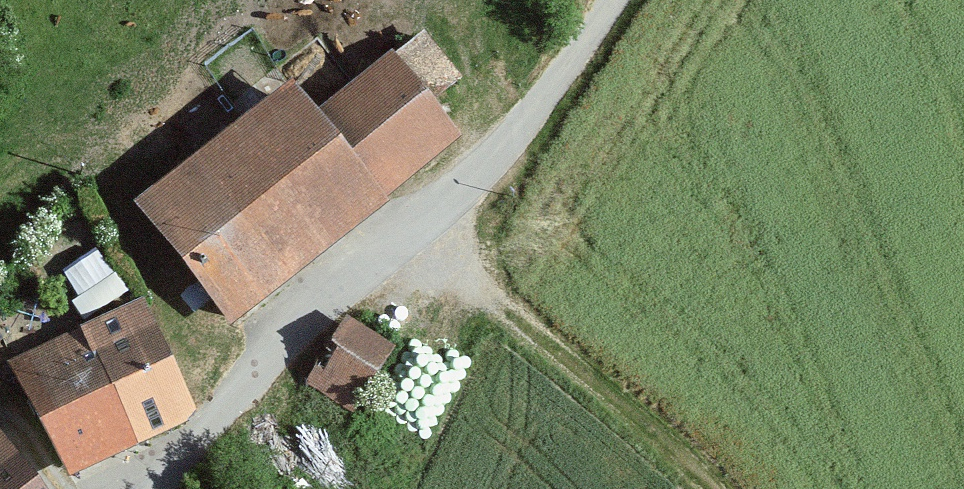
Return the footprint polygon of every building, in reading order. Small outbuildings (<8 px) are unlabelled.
[(292,66),(137,189),(239,316),(481,123),(414,39),(326,108),(292,66)] [(100,244),(66,263),(89,305),(124,286),(100,244)] [(157,284),(19,338),(68,463),(206,409),(157,284)] [(0,408),(0,488),(62,488),(0,408)]
